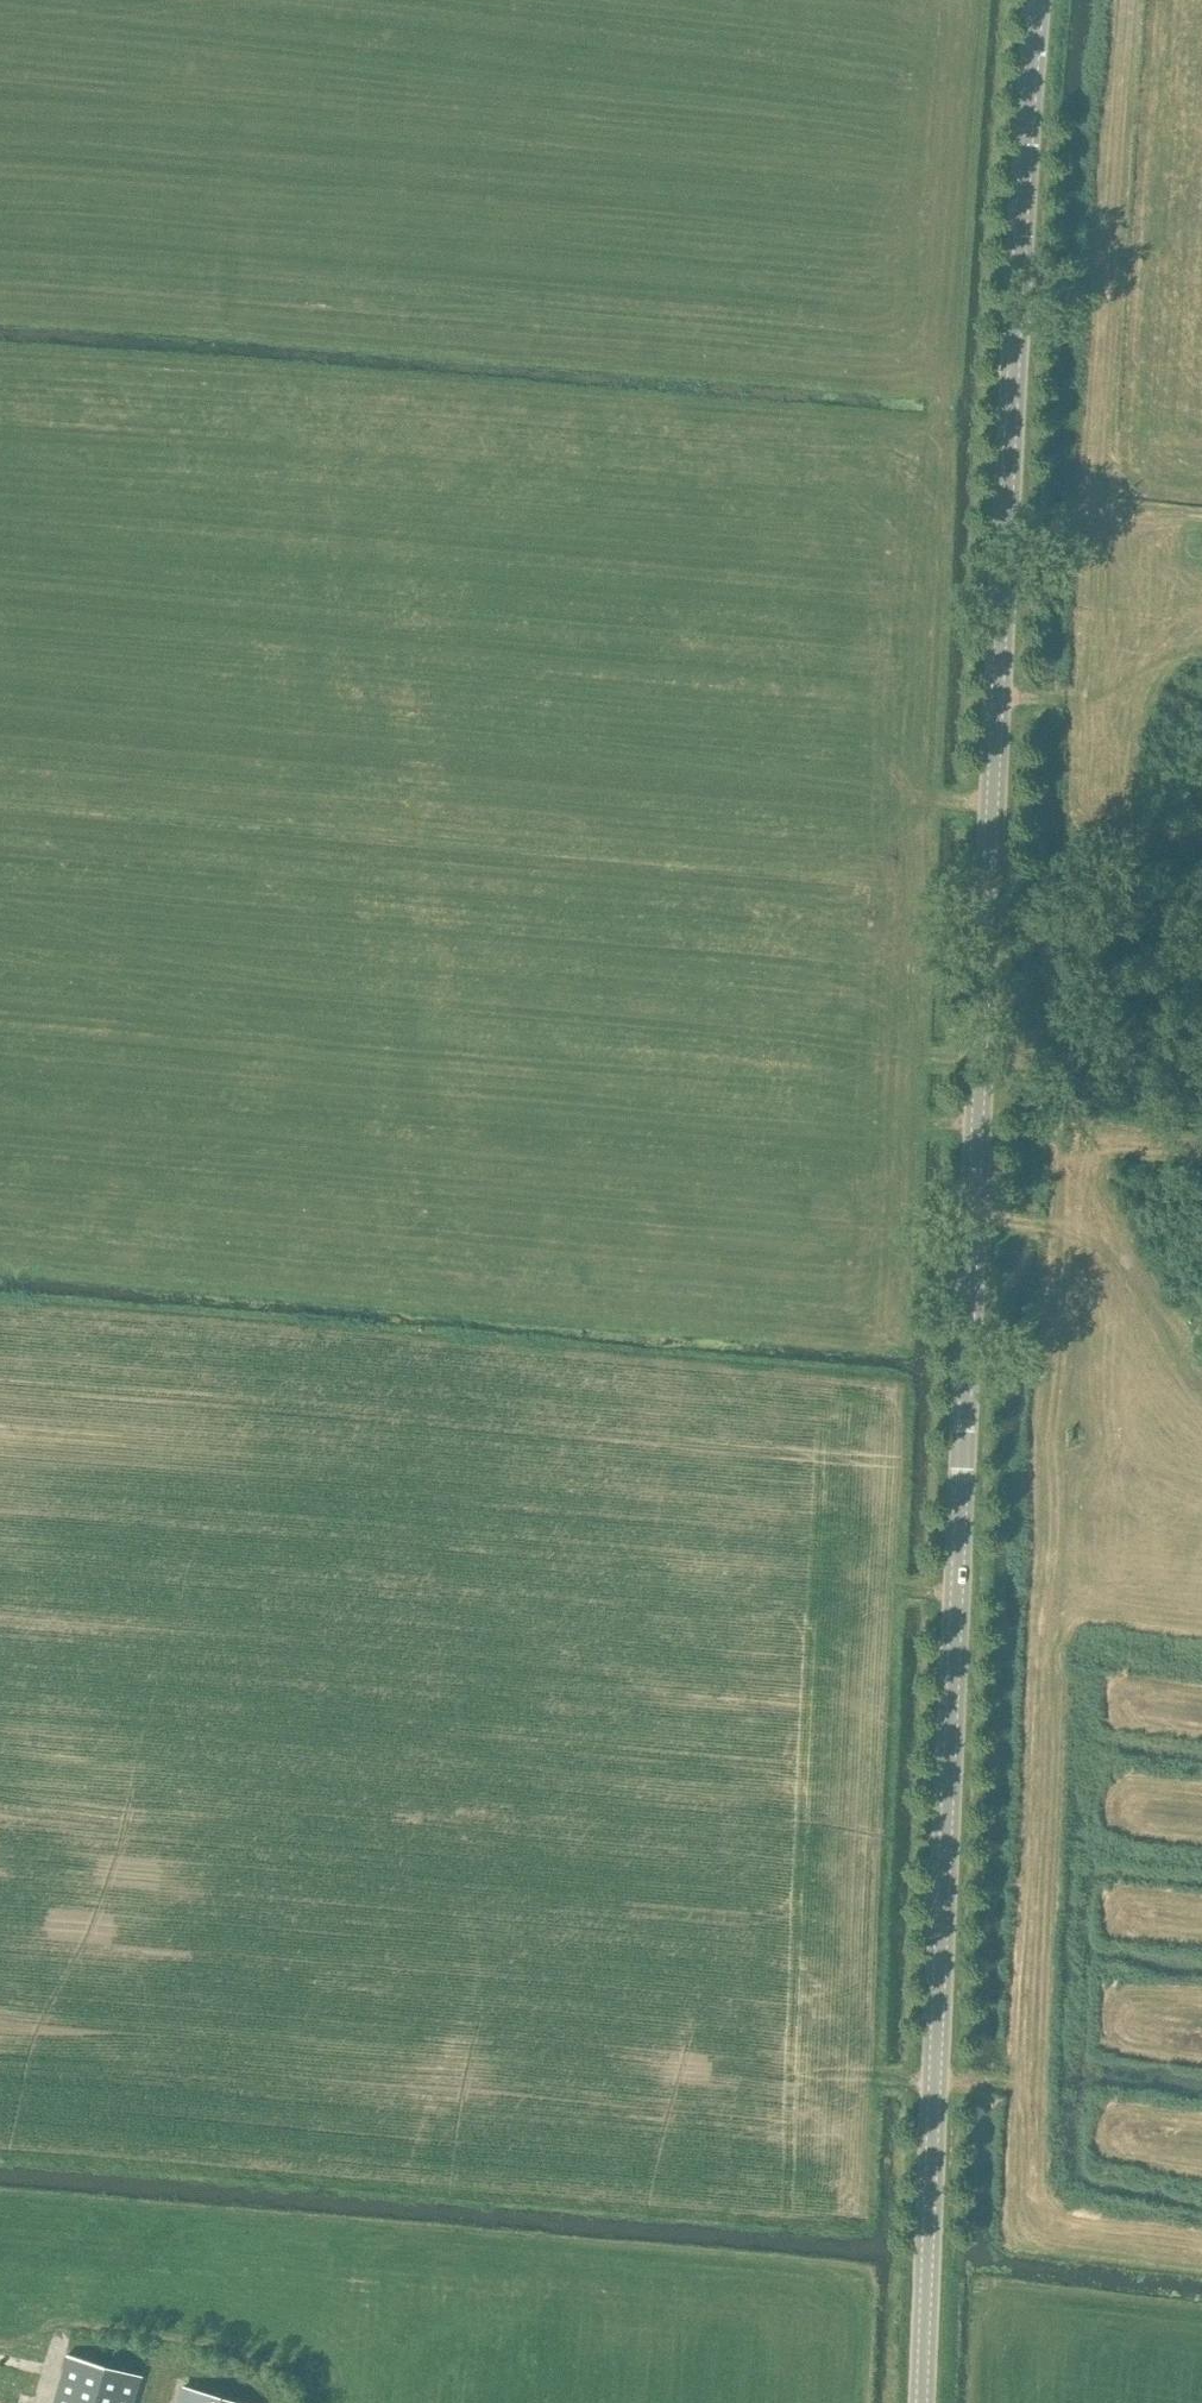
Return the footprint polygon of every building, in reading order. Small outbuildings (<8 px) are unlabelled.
[(142,2376),(67,2354),(53,2402),(135,2402),(142,2376)] [(193,2389),(183,2386),(178,2402),(245,2402),(193,2389)]
